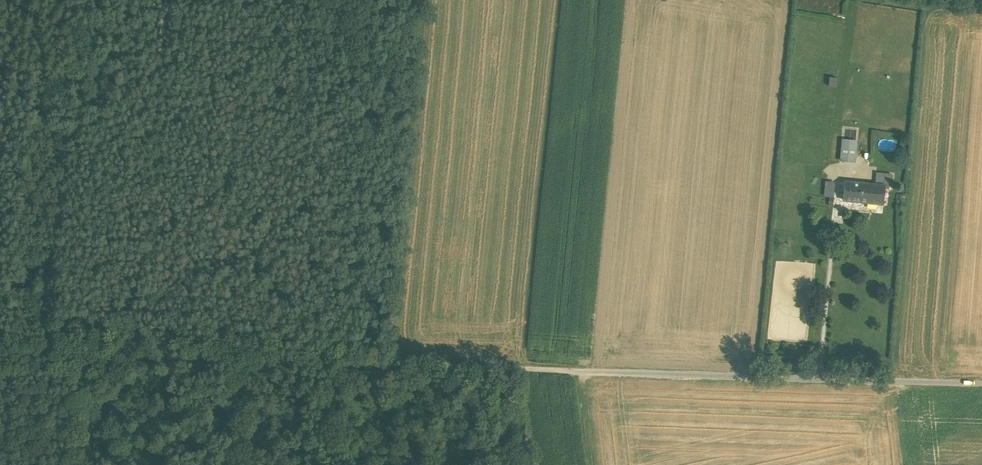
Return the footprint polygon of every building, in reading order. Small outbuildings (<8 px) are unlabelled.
[(830,76),(828,84),(839,86),(840,78),(830,76)] [(844,142),(843,161),(854,161),(855,142),(844,142)] [(876,174),(875,185),(880,186),(891,187),(892,175),(876,174)] [(836,198),(837,181),(826,180),(825,197),(836,198)] [(875,185),(845,182),(844,201),(878,204),(880,186),(875,185)]
